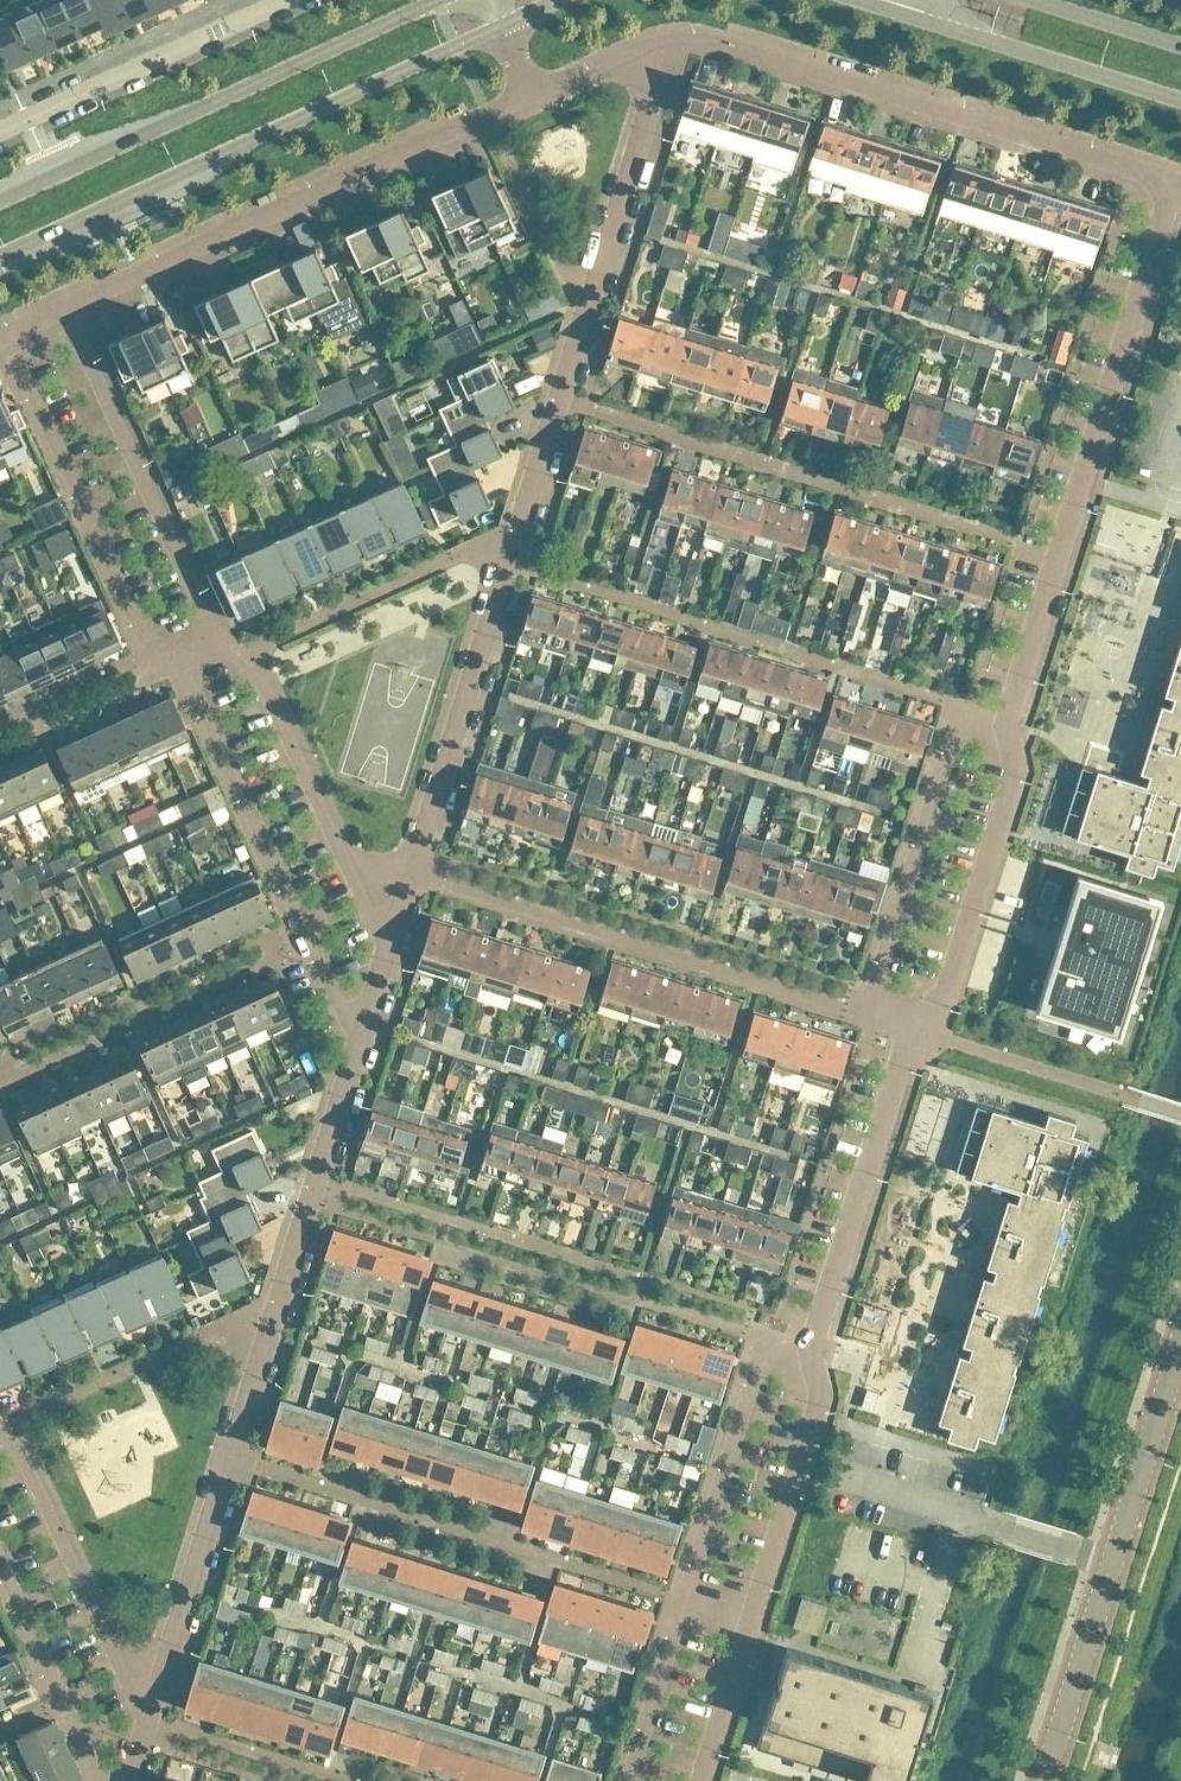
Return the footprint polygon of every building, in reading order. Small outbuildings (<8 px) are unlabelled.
[(7,3),(11,14),(30,55),(54,45),(33,0),(14,0),(7,3)] [(61,0),(33,0),(54,45),(77,34),(61,0)] [(90,0),(61,0),(77,34),(99,24),(103,32),(104,32),(90,0)] [(118,0),(90,0),(104,32),(127,21),(118,0)] [(146,0),(118,0),(127,21),(151,10),(146,0)] [(151,10),(174,0),(146,0),(151,10)] [(11,14),(0,19),(0,53),(6,66),(7,66),(30,55),(11,14)] [(715,143),(731,91),(721,88),(720,90),(692,81),(689,89),(676,131),(715,143)] [(753,155),(769,105),(769,103),(759,100),(758,102),(731,94),(731,91),(715,143),(753,155)] [(790,174),(802,137),(808,139),(814,117),(797,112),(796,114),(769,105),(753,155),(754,156),(752,162),(753,162),(753,161),(790,172),(789,174),(790,174)] [(846,184),(861,134),(862,134),(862,132),(852,129),(851,131),(823,122),(804,182),(804,183),(808,172),(846,184)] [(883,201),(900,146),(900,144),(890,141),(889,143),(862,134),(861,134),(846,184),(844,191),(845,191),(846,189),(883,201)] [(929,189),(933,178),(939,180),(945,158),(928,152),(927,155),(900,146),(883,201),(920,213),(921,213),(920,214),(921,215),(929,189)] [(979,225),(994,176),(993,175),(993,173),(983,169),(982,172),(954,163),(951,170),(935,223),(935,224),(939,213),(979,225)] [(496,188),(487,168),(464,179),(466,184),(487,232),(491,241),(516,230),(511,220),(519,216),(504,184),(496,188)] [(1018,237),(1034,188),(1031,187),(1031,185),(1021,181),(1020,184),(994,176),(979,225),(1018,237)] [(487,232),(466,184),(464,179),(430,194),(447,230),(444,231),(456,257),(469,252),(465,243),(487,232)] [(1054,248),(1069,199),(1070,196),(1059,193),(1058,195),(1034,188),(1018,237),(1054,248)] [(1099,242),(1101,233),(1102,231),(1108,232),(1115,211),(1097,205),(1096,207),(1069,199),(1054,248),(1052,255),(1053,255),(1053,254),(1090,265),(1090,267),(1091,267),(1098,242),(1099,242)] [(418,245),(426,241),(418,224),(410,227),(401,208),(378,219),(380,224),(401,272),(405,281),(429,269),(418,245)] [(649,217),(644,235),(658,239),(664,221),(649,217)] [(401,272),(380,224),(378,219),(344,234),(360,270),(371,265),(379,282),(401,272)] [(677,227),(674,239),(683,241),(687,230),(677,227)] [(708,250),(722,254),(728,236),(714,231),(708,250)] [(687,234),(684,244),(696,247),(699,237),(687,234)] [(728,236),(722,254),(759,266),(765,247),(728,236)] [(669,268),(675,249),(663,245),(657,264),(669,268)] [(344,277),(339,279),(331,263),(323,267),(314,248),(303,253),(306,258),(294,264),(316,311),(320,322),(357,305),(344,277)] [(681,271),(687,252),(675,249),(669,268),(681,271)] [(316,311),(294,264),(291,258),(259,273),(263,282),(266,289),(275,309),(284,304),(293,322),(316,311)] [(789,275),(792,264),(780,261),(777,271),(789,275)] [(732,287),(737,268),(726,265),(720,283),(732,287)] [(743,291),(749,272),(737,268),(732,287),(743,291)] [(666,272),(661,301),(680,304),(685,276),(666,272)] [(838,286),(852,290),(856,276),(842,272),(838,286)] [(266,313),(275,309),(266,289),(263,282),(259,273),(227,288),(229,293),(255,350),(278,339),(266,313)] [(767,278),(763,294),(784,299),(788,284),(767,278)] [(858,279),(854,295),(873,300),(877,284),(858,279)] [(804,310),(809,291),(797,287),(792,306),(804,310)] [(255,350),(229,293),(227,288),(193,303),(209,339),(220,334),(232,360),(255,350)] [(899,310),(905,292),(891,288),(885,305),(899,310)] [(938,288),(930,316),(945,321),(954,293),(938,288)] [(824,316),(830,297),(818,293),(812,312),(824,316)] [(554,294),(524,307),(531,321),(561,308),(554,294)] [(947,325),(967,331),(973,311),(953,305),(947,325)] [(876,332),(882,313),(870,310),(864,328),(876,332)] [(491,314),(475,322),(481,335),(497,328),(491,314)] [(980,314),(974,333),(984,336),(987,327),(990,317),(980,314)] [(188,350),(180,333),(172,336),(164,317),(140,327),(143,333),(165,381),(188,370),(181,354),(188,350)] [(637,370),(651,327),(618,317),(608,348),(601,370),(602,371),(606,360),(637,370)] [(668,380),(684,328),(655,318),(655,317),(654,317),(651,327),(637,370),(668,380)] [(472,322),(433,340),(442,360),(481,343),(472,322)] [(917,345),(923,326),(911,322),(905,341),(917,345)] [(1021,347),(1027,327),(1017,324),(1011,344),(1021,347)] [(165,381),(143,333),(140,327),(107,343),(123,378),(133,374),(141,391),(165,381)] [(987,327),(984,336),(999,341),(1002,332),(987,327)] [(700,389),(716,337),(684,328),(668,380),(700,389)] [(938,351),(944,333),(931,329),(926,348),(938,351)] [(731,399),(747,347),(747,346),(746,345),(746,347),(716,337),(700,389),(731,399)] [(970,362),(976,343),(964,339),(958,358),(970,362)] [(1052,343),(1048,356),(1065,362),(1069,349),(1052,343)] [(776,389),(786,358),(785,358),(785,359),(747,347),(731,399),(763,409),(767,397),(771,387),(776,389)] [(1020,377),(1026,358),(1014,355),(1009,373),(1020,377)] [(513,403),(492,357),(446,378),(456,400),(438,408),(445,424),(480,408),(484,416),(513,403)] [(1032,381),(1038,362),(1026,358),(1020,377),(1032,381)] [(811,431),(827,378),(795,368),(792,379),(790,386),(789,386),(775,432),(776,432),(779,421),(811,431)] [(842,441),(855,398),(858,388),(857,387),(857,389),(856,389),(830,380),(828,380),(829,378),(827,378),(811,431),(842,441)] [(372,402),(378,414),(384,427),(404,418),(401,413),(410,409),(400,389),(372,402)] [(928,453),(942,410),(945,399),(913,389),(909,400),(907,407),(892,454),(893,454),(897,443),(898,443),(928,453)] [(17,408),(10,411),(1,392),(0,392),(0,451),(2,455),(25,445),(18,429),(25,425),(17,408)] [(333,392),(314,397),(318,412),(337,407),(333,392)] [(874,451),(886,415),(888,408),(855,398),(842,441),(874,451)] [(196,408),(181,414),(190,437),(205,431),(196,408)] [(501,452),(490,428),(484,416),(480,408),(445,424),(454,444),(426,457),(433,473),(468,457),(472,466),(501,452)] [(960,463),(973,420),(942,410),(928,453),(960,463)] [(353,430),(345,415),(332,421),(340,436),(353,430)] [(991,472),(1004,430),(973,420),(960,463),(991,472)] [(340,436),(332,421),(319,427),(326,443),(340,436)] [(595,477),(608,434),(584,427),(570,471),(567,481),(592,488),(595,477)] [(1036,462),(1043,442),(1004,430),(991,472),(1023,482),(1027,470),(1027,471),(1030,460),(1036,462)] [(248,451),(239,434),(220,443),(228,461),(248,451)] [(618,484),(631,442),(608,434),(595,477),(618,484)] [(655,471),(662,450),(661,449),(660,451),(631,442),(618,484),(642,492),(646,480),(649,470),(655,471)] [(288,460),(281,444),(268,450),(275,466),(288,460)] [(275,466),(268,450),(255,456),(262,472),(275,466)] [(161,472),(169,488),(202,473),(195,456),(161,472)] [(489,501),(478,477),(472,466),(468,457),(433,473),(442,493),(427,501),(432,512),(438,525),(489,501)] [(683,519),(696,477),(671,469),(658,512),(659,512),(657,519),(679,526),(681,519),(683,519)] [(224,489),(217,474),(204,480),(211,496),(224,489)] [(705,534),(720,484),(696,477),(683,519),(706,527),(704,533),(705,534)] [(211,496),(204,480),(191,486),(198,502),(211,496)] [(424,531),(401,481),(368,496),(391,547),(392,546),(389,541),(397,537),(399,543),(424,531)] [(728,546),(745,492),(720,484),(705,534),(726,540),(724,545),(728,546)] [(755,542),(769,499),(745,492),(728,546),(747,552),(751,541),(755,542)] [(58,495),(27,509),(38,532),(68,518),(58,495)] [(391,547),(368,496),(335,511),(358,562),(360,561),(357,555),(365,552),(367,557),(391,547)] [(780,550),(793,507),(769,499),(755,542),(780,550)] [(811,535),(818,513),(817,513),(817,514),(793,507),(780,550),(799,555),(806,533),(811,535)] [(584,530),(589,512),(580,509),(574,527),(584,530)] [(358,562),(335,511),(303,526),(326,576),(328,576),(325,570),(333,567),(335,572),(358,562)] [(438,525),(432,512),(423,516),(429,529),(438,525)] [(844,569),(859,520),(834,512),(821,555),(822,556),(820,562),(844,569)] [(868,577),(883,527),(859,520),(844,569),(868,577)] [(326,576),(303,526),(271,541),(294,591),(296,590),(293,585),(300,581),(303,587),(326,576)] [(578,548),(584,530),(574,527),(569,545),(578,548)] [(894,578),(907,535),(883,527),(868,577),(889,584),(891,577),(894,578)] [(62,544),(56,532),(43,538),(49,550),(62,544)] [(916,592),(931,542),(907,535),(894,578),(891,577),(889,584),(888,589),(910,596),(912,591),(916,592)] [(49,550),(43,538),(30,544),(36,557),(49,550)] [(294,591),(271,541),(238,556),(262,606),(263,605),(261,600),(268,596),(271,602),(294,591)] [(938,604),(955,550),(931,542),(916,592),(935,598),(933,603),(938,604)] [(632,565),(638,546),(628,544),(623,562),(632,565)] [(966,600),(979,557),(955,550),(938,604),(957,610),(960,599),(966,600)] [(18,565),(12,553),(0,558),(0,560),(5,571),(18,565)] [(262,606),(238,556),(205,571),(227,617),(229,616),(229,615),(236,611),(239,617),(262,606)] [(997,586),(1004,564),(1003,564),(1003,565),(979,557),(966,600),(985,606),(989,594),(992,584),(997,586)] [(694,579),(699,561),(690,558),(685,576),(694,579)] [(645,584),(651,566),(642,563),(636,581),(645,584)] [(740,593),(746,575),(737,572),(731,591),(740,593)] [(665,574),(658,599),(673,603),(680,578),(665,574)] [(688,597),(694,579),(685,576),(679,594),(688,597)] [(734,612),(740,593),(731,591),(725,609),(734,612)] [(541,647),(556,602),(532,594),(520,633),(517,640),(541,647)] [(120,645),(104,609),(99,599),(76,609),(97,656),(120,645)] [(744,600),(736,626),(748,629),(754,611),(756,603),(744,600)] [(564,655),(566,648),(579,609),(556,602),(541,647),(564,655)] [(857,623),(862,604),(853,602),(847,620),(857,623)] [(808,627),(814,609),(805,606),(799,625),(808,627)] [(97,656),(76,609),(54,619),(75,666),(97,656)] [(590,655),(602,616),(579,609),(566,648),(590,655)] [(754,611),(748,629),(769,636),(775,617),(754,611)] [(613,662),(625,623),(602,616),(590,655),(613,662)] [(903,637),(908,619),(899,616),(893,636),(903,637)] [(75,666),(54,619),(32,630),(37,640),(53,676),(75,666)] [(851,641),(857,623),(847,620),(842,638),(851,641)] [(636,669),(648,631),(625,623),(613,662),(636,669)] [(53,676),(37,640),(32,630),(10,640),(15,650),(31,686),(53,676)] [(949,651),(954,633),(946,630),(939,650),(949,651)] [(660,677),(672,638),(648,631),(636,669),(660,677)] [(823,633),(818,651),(831,655),(837,637),(823,633)] [(897,655),(903,637),(893,636),(888,652),(897,655)] [(658,684),(681,691),(696,645),(672,638),(660,677),(658,684)] [(1163,694),(1166,695),(1163,705),(1160,704),(1139,772),(1142,773),(1139,783),(1082,765),(1061,832),(1128,853),(1124,866),(1151,875),(1155,862),(1172,867),(1180,838),(1180,638),(1163,694)] [(721,688),(733,650),(709,642),(696,681),(721,688)] [(15,650),(0,657),(0,677),(9,696),(31,686),(15,650)] [(742,702),(756,657),(733,650),(721,688),(721,689),(719,695),(742,702)] [(943,669),(949,651),(939,650),(934,667),(943,669)] [(868,652),(864,665),(877,670),(879,662),(875,654),(868,652)] [(765,710),(779,664),(756,657),(742,702),(765,710)] [(790,710),(802,671),(779,664),(765,710),(788,717),(790,710)] [(790,710),(814,717),(826,679),(802,671),(790,710)] [(0,677),(0,700),(9,696),(0,677)] [(526,697),(531,681),(520,678),(515,694),(526,697)] [(538,701),(542,685),(531,681),(526,697),(538,701)] [(572,711),(577,696),(566,692),(561,708),(572,711)] [(584,715),(589,699),(577,696),(572,711),(584,715)] [(845,742),(857,703),(833,696),(817,746),(841,753),(845,742)] [(189,738),(170,698),(148,708),(166,749),(189,738)] [(518,722),(523,706),(512,703),(507,719),(518,722)] [(868,749),(880,710),(857,703),(845,742),(868,749)] [(619,726),(624,710),(612,706),(607,722),(619,726)] [(166,749),(148,708),(125,718),(144,759),(166,749)] [(542,729),(547,714),(535,710),(530,726),(542,729)] [(630,729),(635,713),(624,710),(619,726),(630,729)] [(892,756),(904,717),(880,710),(868,749),(892,756)] [(553,733),(558,717),(547,714),(542,729),(553,733)] [(928,743),(934,725),(933,725),(933,726),(904,717),(892,756),(916,764),(923,742),(928,743)] [(144,759),(125,718),(103,729),(122,769),(144,759)] [(668,741),(673,725),(662,722),(657,738),(668,741)] [(591,745),(596,729),(585,725),(580,741),(591,745)] [(688,747),(693,731),(682,728),(677,744),(688,747)] [(122,769),(103,729),(81,739),(100,779),(122,769)] [(611,751),(616,735),(605,731),(600,747),(611,751)] [(100,779),(81,739),(58,749),(77,790),(100,779)] [(724,759),(729,743),(718,739),(713,755),(724,759)] [(647,762),(652,746),(641,743),(636,759),(647,762)] [(736,762),(740,746),(729,743),(724,759),(736,762)] [(659,766),(663,750),(652,746),(647,762),(659,766)] [(59,790),(41,749),(18,760),(36,801),(59,790)] [(693,776),(698,761),(676,754),(670,771),(681,775),(682,773),(693,776)] [(770,773),(775,757),(764,754),(759,770),(770,773)] [(18,760),(0,768),(0,780),(14,811),(36,801),(18,760)] [(705,780),(710,764),(698,761),(693,776),(705,780)] [(797,781),(802,765),(790,762),(786,778),(797,781)] [(487,823),(503,771),(479,763),(466,805),(460,826),(464,815),(487,823)] [(817,787),(822,771),(810,768),(806,784),(817,787)] [(510,830),(526,778),(503,771),(487,823),(510,830)] [(743,792),(748,776),(736,773),(731,788),(743,792)] [(590,862),(607,810),(605,810),(598,808),(606,779),(591,774),(583,803),(577,819),(563,865),(564,866),(567,855),(590,862)] [(841,795),(846,779),(835,776),(830,791),(841,795)] [(534,837),(550,784),(549,783),(548,785),(526,778),(510,830),(534,837)] [(763,798),(768,782),(756,779),(751,794),(763,798)] [(0,780),(0,817),(14,811),(0,780)] [(534,837),(558,845),(574,791),(550,784),(534,837)] [(876,806),(881,790),(870,786),(865,802),(876,806)] [(799,809),(804,793),(792,790),(788,806),(799,809)] [(887,809),(892,793),(881,790),(876,806),(887,809)] [(202,792),(188,798),(194,810),(207,804),(202,792)] [(810,813),(815,797),(804,793),(799,809),(810,813)] [(172,820),(194,810),(188,798),(167,808),(172,820)] [(172,820),(167,808),(158,812),(154,803),(140,809),(150,830),(172,820)] [(845,824),(850,808),(839,804),(834,820),(845,824)] [(226,805),(211,812),(198,818),(204,830),(232,817),(226,805)] [(868,831),(873,815),(850,808),(845,824),(868,831)] [(150,830),(140,809),(127,815),(131,824),(122,828),(127,841),(150,830)] [(614,869),(630,816),(606,809),(605,810),(607,810),(590,862),(614,869)] [(880,834),(885,819),(873,815),(868,831),(880,834)] [(637,877),(653,824),(630,816),(614,869),(637,877)] [(204,830),(198,818),(185,824),(190,836),(204,830)] [(660,884),(677,829),(654,821),(653,824),(637,877),(660,884)] [(101,852),(127,841),(122,828),(120,824),(94,836),(101,852)] [(683,891),(700,839),(701,840),(701,838),(700,838),(701,836),(677,829),(660,884),(683,891)] [(173,844),(167,832),(154,838),(159,850),(173,844)] [(746,896),(760,853),(763,841),(740,833),(734,853),(733,853),(719,899),(720,899),(723,889),(746,896)] [(159,850),(154,838),(131,848),(137,860),(159,850)] [(783,860),(787,845),(764,838),(763,841),(760,853),(746,896),(769,903),(783,860)] [(711,886),(711,887),(723,847),(701,840),(700,839),(683,891),(707,899),(711,886)] [(115,870),(137,860),(131,848),(109,858),(115,870)] [(80,862),(75,850),(62,856),(67,868),(80,862)] [(67,868),(62,856),(48,862),(54,874),(67,868)] [(816,918),(832,866),(810,859),(811,857),(810,857),(806,868),(793,910),(816,918)] [(115,870),(109,858),(96,864),(102,876),(115,870)] [(16,871),(21,880),(33,875),(36,883),(47,878),(43,870),(39,860),(16,871)] [(793,910),(806,868),(783,860),(769,903),(793,910)] [(839,925),(855,873),(832,866),(816,918),(839,925)] [(877,912),(886,882),(855,873),(839,925),(863,932),(870,910),(877,912)] [(81,886),(75,874),(62,880),(68,892),(81,886)] [(1079,874),(1037,1008),(1119,1033),(1160,900),(1079,874)] [(36,883),(33,875),(21,880),(19,881),(25,892),(38,886),(36,883)] [(271,915),(252,875),(229,885),(248,926),(271,915)] [(25,892),(19,881),(6,887),(12,899),(25,892)] [(1045,881),(1039,899),(1051,903),(1057,885),(1045,881)] [(248,926),(229,885),(207,895),(226,936),(248,926)] [(44,898),(38,886),(25,892),(30,904),(44,898)] [(30,904),(25,892),(12,899),(17,910),(30,904)] [(203,946),(185,906),(179,893),(157,903),(163,916),(181,957),(203,946)] [(226,936),(207,895),(185,906),(203,946),(226,936)] [(45,901),(33,907),(37,914),(49,909),(45,901)] [(181,957),(163,916),(140,926),(159,967),(181,957)] [(450,971),(463,928),(431,918),(418,961),(415,968),(447,978),(449,971),(450,971)] [(159,967),(140,926),(118,937),(136,977),(159,967)] [(481,981),(495,938),(463,928),(450,971),(481,981)] [(119,977),(100,937),(77,947),(96,988),(119,977)] [(513,991),(526,948),(495,938),(481,981),(482,981),(480,988),(510,997),(512,991),(513,991)] [(96,988),(77,947),(55,957),(74,998),(96,988)] [(544,1001),(557,958),(526,948),(513,991),(544,1001)] [(74,998),(55,957),(33,967),(52,1008),(74,998)] [(576,1011),(587,975),(589,968),(557,958),(544,1001),(576,1011)] [(630,1012),(643,969),(611,960),(597,1002),(630,1012)] [(52,1008),(33,967),(11,978),(29,1018),(52,1008)] [(661,1022),(674,979),(643,969),(630,1012),(661,1022)] [(11,978),(0,983),(0,1015),(7,1029),(29,1018),(11,978)] [(292,1024),(271,978),(248,988),(265,1024),(270,1034),(292,1024)] [(693,1032),(706,989),(674,979),(661,1022),(693,1032)] [(265,1024),(248,988),(226,998),(243,1034),(265,1024)] [(738,1021),(744,1000),(743,999),(743,1001),(706,989),(693,1032),(725,1042),(732,1020),(738,1021)] [(247,1044),(243,1034),(226,998),(204,1009),(220,1044),(225,1055),(247,1044)] [(220,1044),(204,1009),(182,1019),(198,1054),(203,1065),(225,1055),(220,1044)] [(774,1065),(788,1022),(753,1011),(740,1054),(774,1065)] [(429,1039),(435,1020),(423,1017),(417,1036),(429,1039)] [(198,1054),(182,1019),(160,1029),(176,1065),(181,1075),(185,1083),(207,1073),(203,1065),(198,1054)] [(441,1043),(446,1024),(435,1020),(429,1039),(441,1043)] [(804,1074),(817,1031),(788,1022),(774,1065),(804,1074)] [(176,1065),(160,1029),(137,1039),(158,1085),(181,1075),(176,1065)] [(491,1059),(497,1040),(466,1030),(460,1049),(491,1059)] [(834,1090),(843,1061),(849,1063),(856,1041),(855,1041),(854,1042),(817,1031),(804,1074),(802,1081),(834,1090)] [(522,1068),(528,1049),(497,1040),(491,1059),(522,1068)] [(413,1062),(418,1046),(406,1042),(402,1058),(413,1062)] [(424,1065),(429,1049),(418,1046),(413,1062),(424,1065)] [(149,1103),(128,1057),(105,1067),(126,1113),(149,1103)] [(459,1076),(464,1060),(453,1057),(448,1073),(459,1076)] [(563,1081),(569,1062),(557,1058),(551,1077),(563,1081)] [(471,1080),(475,1064),(464,1060),(459,1076),(471,1080)] [(584,1088),(590,1069),(578,1065),(572,1084),(584,1088)] [(126,1113),(105,1067),(83,1077),(99,1113),(104,1123),(126,1113)] [(295,1092),(289,1080),(286,1073),(273,1079),(282,1098),(295,1092)] [(309,1086),(303,1073),(289,1080),(295,1092),(309,1086)] [(514,1093),(519,1077),(508,1074),(503,1090),(514,1093)] [(99,1113),(83,1077),(61,1087),(77,1123),(99,1113)] [(636,1104),(642,1085),(630,1081),(624,1100),(636,1104)] [(551,1105),(555,1089),(544,1085),(539,1101),(551,1105)] [(648,1107),(654,1088),(642,1085),(636,1104),(648,1107)] [(77,1123),(61,1087),(39,1098),(60,1144),(82,1134),(77,1123)] [(578,1096),(567,1092),(555,1089),(551,1105),(562,1108),(561,1110),(573,1114),(578,1096)] [(268,1090),(259,1094),(246,1100),(251,1112),(273,1102),(268,1090)] [(241,1092),(232,1096),(236,1104),(245,1100),(241,1092)] [(60,1144),(39,1098),(16,1108),(37,1155),(60,1144)] [(251,1112),(246,1100),(245,1100),(236,1104),(233,1106),(238,1118),(251,1112)] [(602,1103),(590,1100),(580,1132),(592,1135),(597,1119),(602,1103)] [(221,1126),(215,1114),(210,1103),(197,1110),(202,1120),(208,1132),(221,1126)] [(608,1122),(613,1107),(602,1103),(597,1119),(608,1122)] [(708,1126),(714,1107),(702,1103),(696,1122),(708,1126)] [(1042,1284),(1063,1216),(1061,1215),(1064,1205),(1066,1206),(1087,1138),(1071,1133),(1075,1121),(1047,1112),(1043,1125),(991,1109),(991,1108),(976,1104),(955,1171),(970,1176),(1013,1189),(1009,1199),(1007,1198),(986,1266),(988,1267),(985,1277),(982,1276),(961,1344),(964,1345),(961,1355),(958,1354),(937,1421),(950,1425),(947,1436),(946,1436),(946,1438),(973,1446),(977,1434),(994,1439),(1015,1371),(1012,1371),(1015,1361),(1018,1361),(1039,1294),(1036,1293),(1039,1283),(1042,1284)] [(383,1155),(395,1116),(371,1109),(362,1140),(356,1159),(357,1159),(360,1148),(369,1151),(367,1157),(382,1161),(383,1155)] [(0,1110),(0,1164),(20,1154),(0,1110)] [(729,1132),(734,1113),(722,1110),(717,1129),(729,1132)] [(430,1170),(445,1122),(446,1122),(447,1121),(422,1113),(419,1124),(407,1162),(430,1170)] [(643,1133),(648,1117),(637,1114),(632,1130),(643,1133)] [(407,1162),(419,1124),(395,1116),(383,1155),(407,1162)] [(654,1137),(659,1121),(648,1117),(643,1133),(654,1137)] [(208,1132),(202,1120),(189,1126),(194,1138),(208,1132)] [(454,1177),(464,1146),(469,1129),(446,1122),(445,1122),(430,1170),(454,1177)] [(502,1178),(517,1130),(493,1122),(475,1181),(476,1182),(479,1171),(502,1178)] [(781,1149),(787,1130),(775,1126),(769,1145),(781,1149)] [(273,1176),(251,1130),(211,1149),(221,1171),(197,1181),(204,1195),(240,1181),(244,1189),(273,1176)] [(525,1185),(540,1137),(539,1137),(517,1130),(502,1178),(525,1185)] [(698,1150),(703,1135),(692,1131),(687,1147),(698,1150)] [(800,1155),(806,1136),(794,1132),(788,1151),(800,1155)] [(549,1192),(561,1153),(564,1144),(539,1135),(539,1137),(540,1137),(525,1185),(549,1192)] [(161,1154),(155,1141),(142,1147),(147,1160),(161,1154)] [(734,1162),(739,1146),(728,1142),(723,1158),(734,1162)] [(758,1169),(762,1153),(739,1146),(734,1162),(758,1169)] [(147,1160),(142,1147),(120,1158),(125,1170),(147,1160)] [(209,1149),(192,1152),(196,1169),(213,1166),(209,1149)] [(572,1199),(584,1161),(561,1153),(549,1192),(572,1199)] [(781,1176),(785,1160),(762,1153),(758,1169),(781,1176)] [(788,1191),(797,1164),(785,1160),(781,1176),(777,1187),(788,1191)] [(595,1206),(607,1168),(584,1161),(572,1199),(595,1206)] [(618,1214),(630,1175),(607,1168),(595,1206),(618,1214)] [(119,1182),(113,1170),(100,1177),(105,1189),(119,1182)] [(105,1189),(100,1177),(97,1171),(88,1175),(91,1181),(87,1183),(92,1194),(105,1189)] [(618,1214),(642,1221),(654,1182),(630,1175),(618,1214)] [(125,1179),(119,1182),(105,1189),(106,1190),(112,1203),(132,1194),(125,1179)] [(261,1225),(250,1201),(249,1201),(244,1189),(240,1181),(204,1195),(199,1198),(209,1220),(185,1230),(193,1246),(228,1230),(232,1239),(261,1225)] [(684,1242),(700,1193),(675,1185),(670,1203),(656,1245),(657,1245),(661,1235),(684,1242)] [(112,1203),(106,1190),(105,1189),(92,1194),(99,1209),(112,1203)] [(72,1204),(67,1191),(53,1198),(59,1210),(72,1204)] [(707,1249),(723,1200),(700,1193),(684,1242),(707,1249)] [(160,1194),(145,1201),(148,1207),(150,1213),(165,1206),(160,1194)] [(730,1256),(746,1207),(744,1207),(744,1208),(724,1202),(724,1200),(723,1200),(707,1249),(730,1256)] [(51,1213),(45,1201),(32,1207),(37,1220),(51,1213)] [(754,1263),(766,1225),(769,1214),(746,1207),(730,1256),(754,1263)] [(778,1271),(785,1249),(791,1251),(799,1224),(769,1214),(766,1225),(754,1263),(778,1271)] [(10,1217),(0,1222),(0,1229),(3,1235),(16,1229),(10,1217)] [(52,1241),(45,1226),(32,1232),(39,1247),(52,1241)] [(340,1295),(358,1237),(334,1229),(326,1255),(316,1287),(340,1295)] [(249,1274),(238,1250),(237,1250),(232,1239),(228,1230),(193,1246),(202,1266),(187,1273),(198,1298),(249,1274)] [(39,1247),(32,1232),(19,1238),(26,1253),(39,1247)] [(364,1302),(382,1244),(358,1237),(340,1295),(364,1302)] [(387,1310),(405,1251),(382,1244),(364,1302),(387,1310)] [(411,1317),(429,1259),(405,1251),(387,1310),(411,1317)] [(183,1304),(160,1254),(127,1269),(150,1319),(152,1319),(149,1313),(157,1310),(159,1316),(183,1304)] [(150,1319),(127,1269),(95,1284),(118,1334),(120,1334),(117,1328),(124,1325),(127,1330),(150,1319)] [(445,1327),(457,1287),(434,1279),(421,1320),(445,1327)] [(118,1334),(95,1284),(63,1299),(86,1349),(87,1348),(85,1343),(92,1340),(95,1345),(118,1334)] [(468,1335),(481,1294),(457,1287),(445,1327),(468,1335)] [(491,1342),(504,1301),(481,1294),(468,1335),(491,1342)] [(86,1349),(63,1299),(30,1314),(53,1364),(55,1363),(53,1358),(60,1354),(63,1360),(86,1349)] [(515,1349),(527,1308),(504,1301),(491,1342),(515,1349)] [(538,1356),(551,1315),(527,1308),(515,1349),(538,1356)] [(30,1314),(0,1327),(0,1333),(21,1379),(23,1378),(21,1373),(28,1369),(30,1375),(53,1364),(30,1314)] [(561,1364),(574,1323),(551,1315),(538,1356),(561,1364)] [(585,1371),(597,1330),(574,1323),(561,1364),(585,1371)] [(646,1377),(660,1331),(636,1323),(622,1369),(646,1377)] [(326,1341),(330,1330),(318,1326),(315,1337),(326,1341)] [(338,1344),(341,1333),(330,1330),(326,1341),(338,1344)] [(608,1378),(621,1337),(597,1330),(585,1371),(608,1378)] [(669,1384),(684,1338),(660,1331),(646,1377),(669,1384)] [(0,1333),(0,1389),(21,1379),(0,1333)] [(374,1351),(377,1340),(366,1336),(363,1347),(374,1351)] [(693,1391),(707,1345),(684,1338),(669,1384),(693,1391)] [(385,1354),(389,1343),(377,1340),(374,1351),(385,1354)] [(717,1399),(731,1353),(707,1345),(693,1391),(717,1399)] [(320,1361),(324,1349),(312,1346),(309,1358),(320,1361)] [(331,1365),(335,1353),(324,1349),(320,1361),(331,1365)] [(432,1369),(436,1358),(425,1354),(421,1365),(432,1369)] [(444,1372),(447,1361),(436,1358),(432,1369),(444,1372)] [(379,1379),(382,1368),(371,1365),(367,1375),(379,1379)] [(390,1382),(393,1372),(382,1368),(379,1379),(390,1382)] [(478,1388),(481,1377),(470,1373),(466,1384),(478,1388)] [(489,1391),(492,1380),(481,1377),(478,1388),(489,1391)] [(423,1398),(427,1387),(415,1383),(412,1394),(423,1398)] [(435,1401),(438,1390),(427,1387),(423,1398),(435,1401)] [(524,1402),(527,1391),(516,1387),(512,1398),(524,1402)] [(866,1389),(860,1407),(872,1411),(877,1393),(866,1389)] [(535,1405),(538,1394),(527,1391),(524,1402),(535,1405)] [(471,1408),(475,1397),(463,1393),(460,1404),(471,1408)] [(483,1411),(486,1400),(475,1397),(471,1408),(483,1411)] [(571,1412),(574,1401),(563,1397),(560,1408),(571,1412)] [(291,1454),(306,1408),(281,1400),(280,1405),(267,1446),(291,1454)] [(582,1415),(586,1404),(574,1401),(571,1412),(582,1415)] [(354,1455),(367,1414),(343,1406),(330,1447),(354,1455)] [(316,1462),(330,1416),(306,1408),(291,1454),(316,1462)] [(517,1422),(521,1411),(509,1408),(506,1419),(517,1422)] [(529,1426),(532,1415),(521,1411),(517,1422),(529,1426)] [(630,1430),(633,1419),(611,1411),(612,1425),(618,1427),(630,1430)] [(378,1462),(390,1421),(367,1414),(354,1455),(378,1462)] [(641,1434),(645,1422),(633,1419),(630,1430),(641,1434)] [(401,1469),(414,1428),(390,1421),(378,1462),(401,1469)] [(576,1441),(579,1429),(568,1426),(564,1437),(576,1441)] [(424,1476),(437,1436),(414,1428),(401,1469),(424,1476)] [(587,1444),(591,1433),(579,1429),(576,1441),(587,1444)] [(674,1449),(678,1437),(667,1434),(663,1446),(674,1449)] [(448,1484),(460,1443),(437,1436),(424,1476),(448,1484)] [(686,1453),(689,1441),(678,1437),(674,1449),(686,1453)] [(471,1491),(484,1450),(460,1443),(448,1484),(471,1491)] [(690,1450),(687,1459),(704,1464),(710,1446),(701,1443),(690,1450)] [(620,1460),(624,1448),(613,1445),(609,1456),(620,1460)] [(632,1464),(635,1452),(624,1448),(620,1460),(632,1464)] [(494,1498),(507,1457),(484,1450),(471,1491),(494,1498)] [(668,1470),(672,1458),(660,1454),(657,1466),(668,1470)] [(518,1506),(531,1465),(507,1457),(494,1498),(518,1506)] [(679,1473),(683,1462),(672,1458),(668,1470),(679,1473)] [(546,1534),(561,1487),(537,1480),(522,1526),(546,1534)] [(570,1541),(584,1495),(561,1487),(546,1534),(570,1541)] [(265,1538),(277,1497),(253,1490),(241,1529),(240,1530),(265,1538)] [(593,1548),(607,1502),(584,1495),(570,1541),(593,1548)] [(288,1545),(301,1504),(277,1497),(265,1538),(288,1545)] [(616,1555),(631,1509),(607,1502),(593,1548),(616,1555)] [(311,1553),(324,1512),(301,1504),(288,1545),(311,1553)] [(640,1563),(654,1516),(631,1509),(616,1555),(640,1563)] [(336,1560),(348,1519),(324,1512),(311,1553),(336,1560)] [(664,1570),(678,1524),(654,1516),(640,1563),(664,1570)] [(364,1588),(376,1547),(352,1540),(340,1581),(364,1588)] [(387,1595),(400,1554),(376,1547),(364,1588),(387,1595)] [(410,1603),(423,1562),(400,1554),(387,1595),(410,1603)] [(434,1610),(446,1569),(423,1562),(410,1603),(434,1610)] [(457,1617),(470,1576),(446,1569),(434,1610),(457,1617)] [(480,1624),(493,1583),(470,1576),(457,1617),(480,1624)] [(503,1632),(516,1591),(493,1583),(480,1624),(503,1632)] [(561,1650),(579,1591),(555,1584),(537,1642),(561,1650)] [(245,1601),(249,1590),(237,1587),(234,1598),(245,1601)] [(257,1605),(260,1594),(249,1590),(245,1601),(257,1605)] [(527,1639),(540,1598),(516,1591),(503,1632),(527,1639)] [(585,1657),(603,1598),(579,1591),(561,1650),(585,1657)] [(293,1611),(296,1600),(285,1597),(281,1608),(293,1611)] [(608,1664),(626,1606),(603,1598),(585,1657),(608,1664)] [(801,1598),(792,1627),(819,1635),(827,1606),(801,1598)] [(304,1615),(307,1604),(296,1600),(293,1611),(304,1615)] [(632,1672),(650,1613),(626,1606),(608,1664),(632,1672)] [(239,1622),(242,1610),(231,1607),(227,1619),(239,1622)] [(250,1626),(254,1614),(242,1610),(239,1622),(250,1626)] [(355,1618),(343,1615),(340,1626),(351,1629),(355,1618)] [(363,1633),(366,1622),(355,1618),(351,1629),(363,1633)] [(283,1641),(287,1629),(276,1626),(272,1638),(283,1641)] [(295,1645),(298,1633),(287,1629),(283,1641),(295,1645)] [(396,1648),(400,1637),(388,1634),(385,1645),(396,1648)] [(331,1651),(335,1639),(323,1636),(320,1648),(331,1651)] [(408,1652),(411,1641),(400,1637),(396,1648),(408,1652)] [(342,1655),(346,1643),(335,1639),(331,1651),(342,1655)] [(442,1663),(446,1652),(434,1648),(431,1659),(442,1663)] [(931,1694),(786,1649),(756,1748),(863,1780),(904,1780),(931,1694)] [(13,1650),(0,1656),(0,1692),(5,1703),(29,1692),(24,1681),(27,1680),(13,1650)] [(454,1666),(457,1655),(446,1652),(442,1663),(454,1666)] [(390,1668),(393,1658),(382,1654),(378,1665),(390,1668)] [(401,1672),(404,1661),(393,1658),(390,1668),(401,1672)] [(490,1673),(493,1662),(482,1658),(479,1669),(490,1673)] [(209,1715),(224,1669),(200,1661),(185,1707),(209,1715)] [(501,1676),(505,1665),(493,1662),(490,1673),(501,1676)] [(436,1683),(439,1672),(428,1668),(425,1679),(436,1683)] [(233,1722),(247,1676),(224,1669),(209,1715),(233,1722)] [(447,1686),(451,1675),(439,1672),(436,1683),(447,1686)] [(256,1729),(271,1683),(247,1676),(233,1722),(256,1729)] [(548,1691),(552,1680),(540,1676),(537,1687),(548,1691)] [(560,1694),(563,1683),(552,1680),(548,1691),(560,1694)] [(280,1736),(294,1690),(271,1683),(256,1729),(280,1736)] [(481,1702),(485,1691),(473,1687),(470,1698),(481,1702)] [(303,1744),(317,1698),(294,1690),(280,1736),(303,1744)] [(594,1710),(597,1699),(585,1696),(586,1694),(574,1690),(571,1698),(582,1707),(582,1706),(594,1710)] [(492,1705),(496,1694),(485,1691),(481,1702),(492,1705)] [(366,1744),(378,1703),(354,1696),(342,1737),(366,1744)] [(529,1712),(532,1701),(521,1697),(517,1708),(529,1712)] [(327,1751),(341,1705),(317,1698),(303,1744),(327,1751)] [(605,1713),(608,1702),(597,1699),(594,1710),(605,1713)] [(540,1715),(543,1704),(532,1701),(529,1712),(540,1715)] [(389,1751),(402,1710),(378,1703),(366,1744),(389,1751)] [(412,1759),(425,1718),(402,1710),(389,1751),(412,1759)] [(587,1730),(590,1719),(579,1715),(576,1726),(587,1730)] [(436,1766),(448,1725),(425,1718),(412,1759),(436,1766)] [(598,1733),(602,1722),(590,1719),(587,1730),(598,1733)] [(61,1742),(57,1733),(52,1721),(19,1736),(40,1780),(62,1780),(76,1774),(66,1752),(61,1742)] [(459,1773),(472,1732),(448,1725),(436,1766),(459,1773)] [(482,1780),(495,1739),(472,1732),(459,1773),(482,1780)] [(518,1747),(495,1739),(482,1780),(485,1780),(508,1780),(518,1747)] [(542,1754),(518,1747),(508,1780),(534,1780),(542,1754)] [(576,1765),(552,1757),(544,1780),(571,1780),(576,1765)] [(601,1772),(576,1765),(571,1780),(598,1780),(601,1772)]
